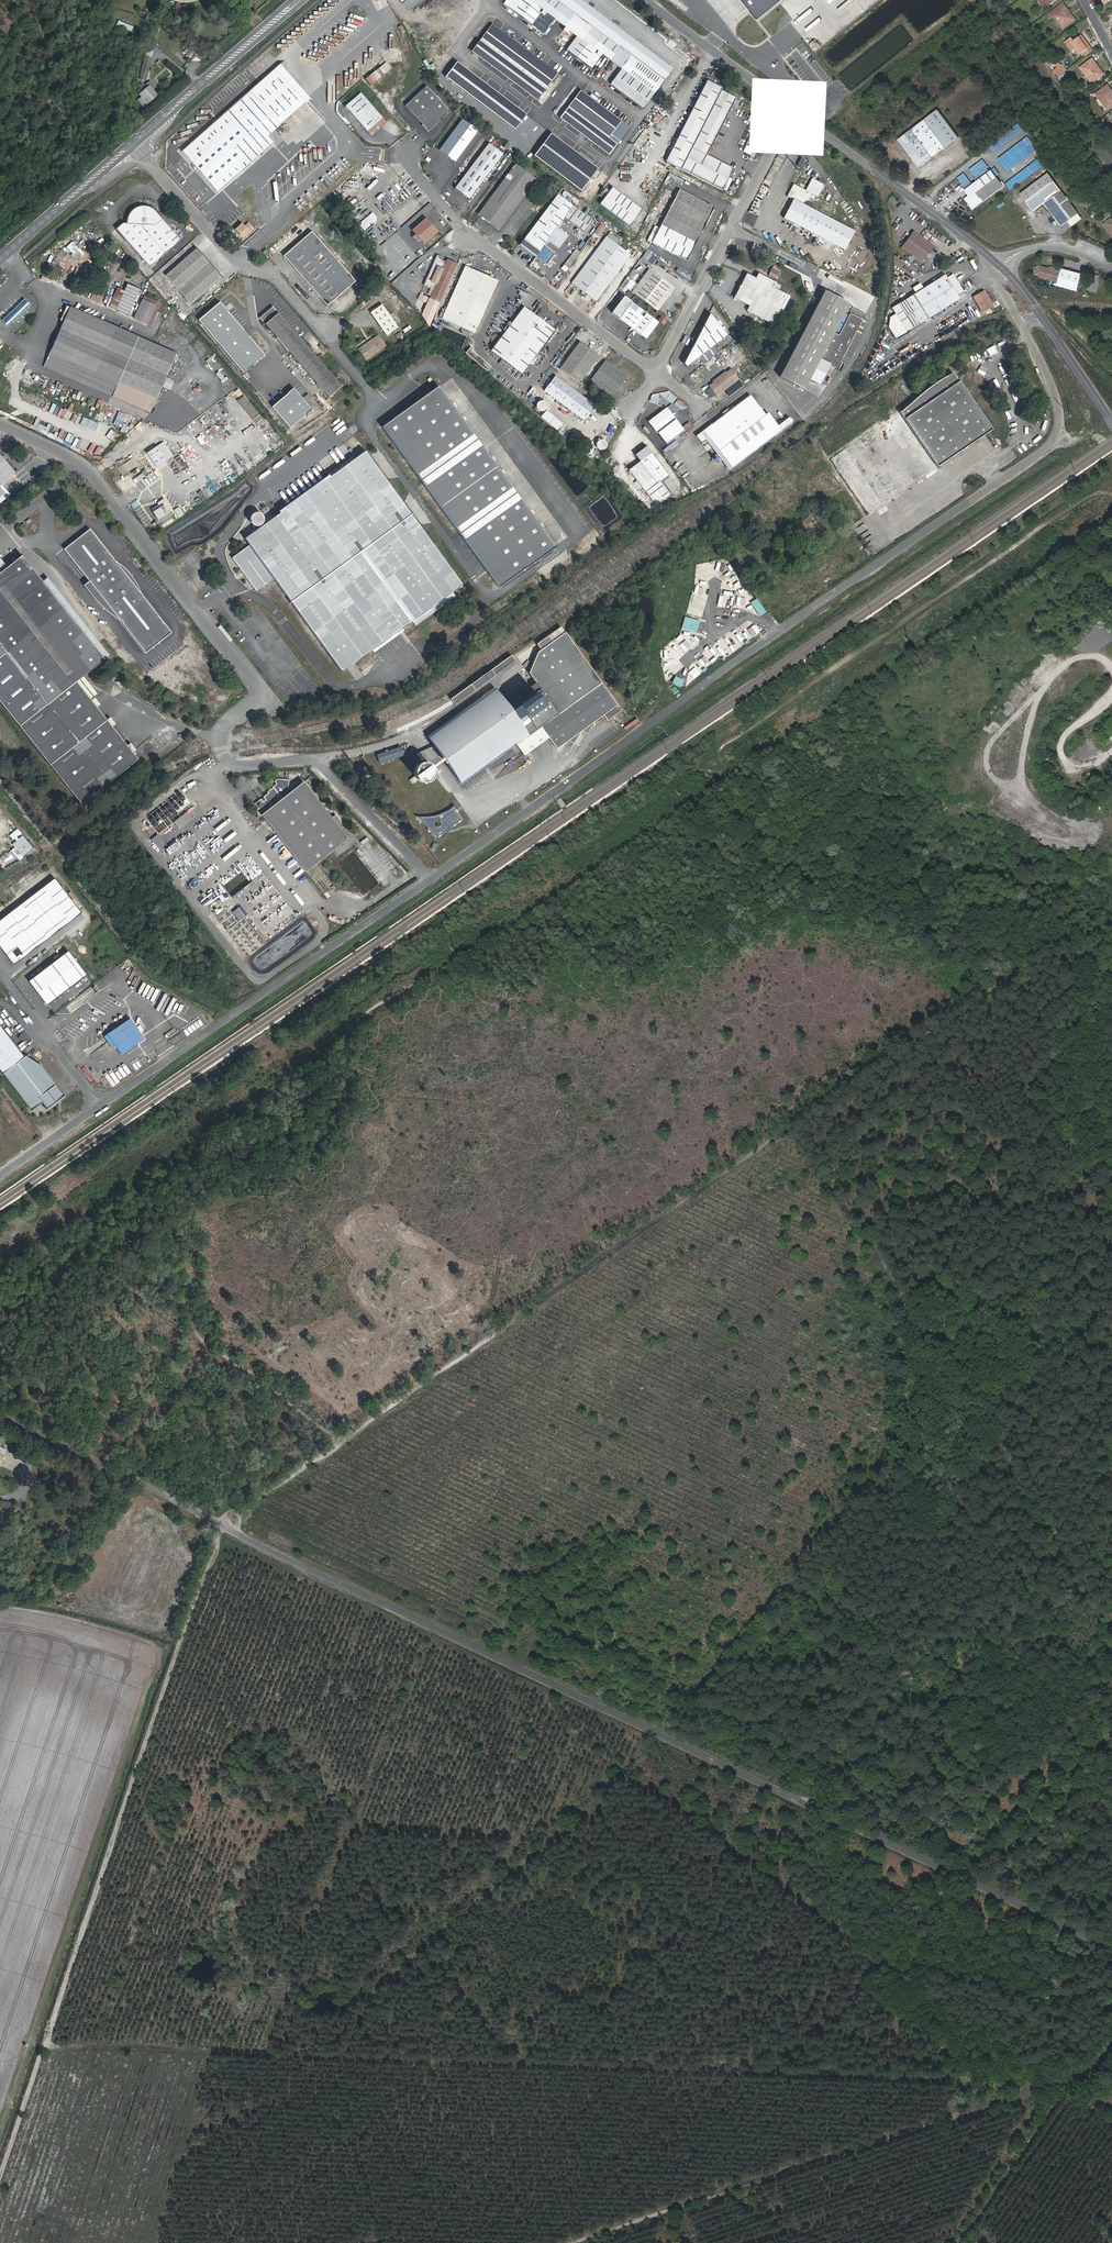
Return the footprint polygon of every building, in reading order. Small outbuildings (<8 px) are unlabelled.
[(563,9),(551,0),(513,0),(507,7),(531,25),(540,13),(544,16),(546,14),(555,20),(563,9)] [(759,21),(785,0),(742,0),(759,21)] [(1050,11),(1053,15),(1065,6),(1062,2),(1050,11)] [(1063,28),(1075,19),(1065,6),(1053,15),(1056,19),(1057,18),(1061,23),(1059,24),(1063,28)] [(573,16),(563,9),(555,20),(565,27),(573,16)] [(531,25),(544,34),(555,20),(546,14),(544,16),(540,13),(531,25)] [(611,62),(619,50),(573,16),(565,27),(563,31),(568,34),(570,31),(577,37),(568,50),(593,69),(602,55),(611,62)] [(133,31),(135,26),(120,20),(118,25),(133,31)] [(548,88),(560,71),(493,24),(481,40),(548,88)] [(1064,41),(1071,51),(1074,49),(1078,46),(1082,52),(1090,46),(1081,34),(1073,40),(1071,37),(1064,41)] [(1082,52),(1085,56),(1093,50),(1090,46),(1082,52)] [(611,62),(621,69),(630,58),(619,50),(611,62)] [(147,54),(141,80),(148,81),(153,56),(147,54)] [(630,58),(621,69),(611,83),(645,108),(663,83),(630,58)] [(1103,73),(1092,58),(1080,67),(1083,71),(1084,70),(1089,77),(1088,78),(1091,83),(1103,73)] [(262,82),(245,97),(236,105),(183,151),(218,192),(262,154),(256,148),(266,140),(269,137),(275,131),(291,117),(307,103),(311,100),(282,65),(278,68),(262,82)] [(663,162),(670,166),(712,84),(706,80),(663,162)] [(719,192),(731,169),(705,156),(735,98),(719,90),(720,88),(712,84),(670,166),(719,192)] [(1096,94),(1098,97),(1100,96),(1105,104),(1104,105),(1107,109),(1111,105),(1111,90),(1108,84),(1096,94)] [(139,92),(144,98),(139,101),(145,108),(158,97),(149,85),(139,92)] [(434,130),(448,118),(454,113),(431,87),(424,93),(424,94),(408,107),(431,133),(434,130)] [(633,126),(582,89),(570,107),(620,143),(633,126)] [(389,123),(364,93),(348,107),(373,136),(389,123)] [(957,138),(936,111),(897,141),(918,168),(957,138)] [(1090,122),(1094,127),(1097,124),(1101,122),(1097,117),(1090,122)] [(1097,124),(1101,131),(1107,126),(1103,120),(1101,122),(1097,124)] [(481,132),(465,121),(445,148),(461,160),(481,132)] [(585,190),(602,166),(552,132),(536,156),(585,190)] [(1029,135),(998,157),(1009,171),(1039,148),(1029,135)] [(271,147),(275,144),(269,137),(266,140),(271,147)] [(262,154),(271,147),(266,140),(256,148),(262,154)] [(744,150),(752,154),(755,148),(747,144),(744,150)] [(506,157),(491,146),(457,192),(471,202),(506,157)] [(458,164),(461,160),(445,148),(442,152),(458,164)] [(1006,183),(1011,189),(1047,162),(1042,156),(1006,183)] [(971,168),(978,178),(991,168),(983,158),(971,168)] [(539,183),(518,167),(480,217),(501,233),(536,187),(539,183)] [(1002,186),(991,170),(964,190),(967,195),(963,199),(971,210),(1002,186)] [(1083,218),(1047,171),(1019,192),(1033,211),(1044,203),(1061,225),(1067,221),(1072,226),(1083,218)] [(958,177),(966,187),(973,182),(965,172),(958,177)] [(806,189),(793,183),(787,195),(793,199),(783,217),(792,222),(787,230),(810,242),(814,234),(843,249),(853,230),(805,204),(811,193),(818,197),(824,186),(818,183),(819,180),(812,177),(806,189)] [(638,210),(609,188),(596,205),(629,229),(638,210)] [(712,206),(678,188),(651,242),(685,259),(712,206)] [(585,233),(594,222),(559,196),(520,250),(535,261),(544,249),(566,219),(585,233)] [(751,215),(753,215),(759,203),(753,200),(747,212),(751,215)] [(156,214),(151,210),(147,207),(140,206),(135,207),(129,209),(125,213),(122,218),(121,224),(126,225),(128,221),(126,220),(127,217),(129,214),(133,212),(136,211),(141,210),(144,211),(147,212),(150,214),(153,217),(156,220),(158,219),(158,217),(156,214)] [(121,224),(120,223),(112,230),(146,268),(176,240),(165,226),(161,229),(155,221),(156,220),(153,217),(150,214),(147,212),(144,211),(141,210),(136,211),(133,212),(129,214),(127,217),(126,220),(128,221),(126,225),(121,224)] [(742,222),(747,224),(751,215),(747,212),(742,222)] [(1103,222),(1111,234),(1111,214),(1103,222)] [(429,220),(416,232),(419,236),(424,241),(427,245),(440,234),(429,220)] [(233,228),(238,235),(249,226),(247,222),(242,226),(240,222),(233,228)] [(601,223),(596,232),(602,236),(607,226),(601,223)] [(238,235),(240,236),(251,228),(249,226),(238,235)] [(934,246),(913,230),(900,248),(921,262),(934,246)] [(345,293),(352,287),(357,282),(330,251),(313,232),(285,256),(328,307),(342,295),(345,293)] [(420,245),(424,241),(419,236),(415,239),(420,245)] [(629,257),(607,241),(575,286),(597,302),(629,257)] [(162,276),(175,290),(206,263),(193,248),(162,276)] [(547,269),(555,258),(544,249),(535,261),(547,269)] [(66,256),(63,253),(58,257),(61,261),(66,256)] [(443,259),(438,257),(424,287),(434,291),(431,300),(441,304),(453,276),(457,265),(448,261),(446,265),(441,263),(443,259)] [(175,290),(189,305),(220,277),(206,263),(175,290)] [(1038,265),(1034,268),(1033,273),(1035,277),(1057,282),(1056,286),(1076,291),(1080,274),(1061,268),(1060,271),(1052,269),(1047,268),(1038,265)] [(490,280),(466,269),(443,321),(476,335),(499,284),(494,281),(490,280)] [(674,290),(647,270),(630,293),(650,308),(657,313),(674,290)] [(755,278),(746,274),(734,297),(749,305),(746,310),(775,326),(789,296),(774,288),(776,283),(758,273),(755,278)] [(944,274),(914,293),(897,304),(912,328),(941,310),(959,298),(958,296),(963,292),(951,274),(945,278),(944,274)] [(138,290),(119,282),(106,309),(112,312),(114,311),(126,317),(138,290)] [(992,305),(983,290),(972,297),(978,307),(981,312),(992,305)] [(847,304),(823,292),(779,377),(804,390),(811,375),(819,360),(834,368),(836,369),(862,319),(849,313),(838,336),(833,333),(847,304)] [(421,293),(419,298),(428,303),(431,297),(421,293)] [(155,312),(157,307),(141,299),(132,319),(146,325),(153,311),(155,312)] [(618,320),(634,330),(646,314),(631,302),(618,320)] [(389,335),(401,326),(390,310),(385,303),(376,309),(372,312),(389,335)] [(912,328),(897,304),(891,308),(906,331),(912,328)] [(44,366),(150,414),(177,355),(70,308),(47,360),(44,366)] [(271,308),(258,319),(290,355),(328,399),(341,388),(271,308)] [(524,308),(491,352),(522,374),(555,331),(524,308)] [(889,317),(886,337),(890,342),(906,331),(891,308),(887,310),(886,314),(889,317)] [(912,328),(915,333),(944,315),(941,310),(912,328)] [(634,330),(646,339),(658,322),(646,314),(634,330)] [(726,337),(709,315),(683,366),(685,369),(726,337)] [(890,342),(891,344),(908,333),(906,331),(890,342)] [(381,335),(362,348),(369,359),(388,345),(381,335)] [(597,356),(580,344),(562,368),(579,381),(597,356)] [(627,375),(607,359),(591,379),(595,382),(594,384),(598,387),(599,386),(612,395),(627,375)] [(811,375),(826,383),(834,368),(819,360),(811,375)] [(546,372),(551,376),(557,370),(552,365),(546,372)] [(714,385),(710,389),(716,397),(738,380),(732,372),(727,376),(725,373),(712,383),(714,385)] [(953,376),(951,373),(940,380),(942,383),(953,376)] [(596,405),(557,375),(546,391),(585,420),(596,405)] [(916,398),(902,410),(900,413),(937,467),(990,430),(953,376),(942,383),(940,380),(940,379),(930,386),(916,398)] [(296,387),(274,406),(292,427),(314,409),(296,387)] [(499,588),(554,548),(438,387),(383,427),(426,487),(470,548),(499,588)] [(767,414),(752,394),(730,410),(732,412),(752,398),(765,416),(767,414)] [(714,426),(713,424),(698,435),(704,442),(707,440),(711,437),(733,466),(778,431),(773,425),(776,422),(769,412),(767,414),(765,416),(752,398),(732,412),(730,410),(728,411),(725,413),(727,416),(714,426)] [(668,408),(650,420),(668,445),(686,431),(668,408)] [(723,413),(724,416),(713,424),(714,426),(727,416),(725,413),(728,411),(727,409),(724,410),(723,413)] [(707,440),(731,471),(795,421),(791,415),(779,425),(776,422),(773,425),(778,431),(733,466),(711,437),(707,440)] [(470,548),(426,487),(383,427),(381,428),(498,589),(499,588),(470,548)] [(168,452),(158,438),(138,452),(148,466),(168,452)] [(637,456),(642,463),(631,471),(655,501),(663,502),(673,495),(663,482),(671,475),(649,447),(637,456)] [(461,585),(365,452),(286,508),(243,539),(248,547),(230,559),(255,593),(273,580),(340,674),(388,639),(411,622),(452,592),(461,585)] [(14,475),(5,465),(0,459),(0,488),(14,475)] [(673,495),(675,493),(667,482),(672,478),(671,475),(663,482),(673,495)] [(169,508),(163,499),(149,508),(155,516),(169,508)] [(113,564),(88,533),(62,553),(87,585),(119,625),(144,656),(170,635),(145,604),(140,598),(119,572),(121,570),(116,566),(113,564)] [(866,548),(862,550),(867,556),(870,554),(866,548)] [(79,807),(136,762),(131,756),(127,751),(111,731),(106,725),(95,710),(91,705),(89,703),(75,684),(83,679),(103,662),(41,584),(21,559),(11,567),(10,565),(7,567),(8,569),(6,571),(0,575),(0,707),(79,807)] [(137,591),(134,585),(128,577),(121,570),(119,572),(140,598),(137,591)] [(103,662),(108,659),(46,580),(41,584),(103,662)] [(102,614),(110,620),(119,625),(87,585),(82,589),(97,609),(102,614)] [(723,598),(731,600),(732,593),(724,591),(723,598)] [(413,624),(454,595),(452,592),(411,622),(413,624)] [(763,608),(756,600),(753,602),(753,603),(755,602),(760,610),(763,608)] [(763,608),(760,610),(755,602),(753,603),(753,602),(751,603),(760,616),(765,612),(763,608)] [(699,621),(685,618),(682,628),(696,632),(699,621)] [(528,672),(558,712),(600,682),(563,632),(537,651),(528,672)] [(684,639),(680,644),(685,648),(689,643),(684,639)] [(513,658),(511,655),(450,700),(453,705),(515,661),(513,658)] [(683,680),(676,676),(672,682),(680,686),(683,680)] [(89,703),(97,697),(83,679),(75,684),(89,703)] [(511,712),(493,687),(426,736),(460,783),(515,743),(525,756),(549,739),(557,748),(568,740),(573,743),(582,731),(586,733),(596,719),(602,716),(605,720),(620,710),(600,682),(558,712),(548,720),(546,733),(540,726),(536,729),(519,707),(511,712)] [(95,710),(99,707),(95,702),(91,705),(95,710)] [(111,731),(114,728),(110,722),(106,725),(111,731)] [(404,746),(378,754),(382,763),(407,755),(404,746)] [(131,756),(135,754),(130,748),(127,751),(131,756)] [(433,772),(433,771),(432,770),(432,769),(432,767),(431,766),(430,765),(429,764),(428,764),(427,763),(426,762),(424,762),(423,762),(422,762),(420,762),(419,762),(418,763),(417,764),(416,764),(415,765),(414,766),(413,767),(412,769),(412,770),(412,771),(412,772),(412,774),(412,775),(412,776),(413,777),(408,780),(411,784),(416,781),(417,781),(418,782),(419,783),(420,783),(422,783),(423,783),(424,783),(426,783),(427,782),(428,781),(429,781),(430,780),(431,779),(432,778),(432,776),(432,775),(433,774),(433,772)] [(266,802),(263,799),(257,804),(261,808),(258,810),(262,816),(264,815),(308,871),(350,839),(339,826),(334,818),(305,781),(299,781),(293,786),(292,788),(290,788),(291,780),(280,778),(277,781),(278,783),(274,786),(276,787),(270,792),(271,793),(266,796),(269,800),(266,802)] [(427,823),(436,837),(464,819),(454,804),(427,823)] [(194,819),(187,812),(174,823),(181,830),(194,819)] [(343,823),(338,815),(334,818),(339,826),(343,823)] [(17,828),(11,835),(16,840),(13,843),(16,846),(12,850),(21,859),(35,846),(17,828)] [(274,845),(280,840),(276,834),(269,839),(274,845)] [(166,845),(159,835),(153,839),(160,848),(164,845),(164,846),(166,845)] [(0,917),(0,956),(8,966),(76,915),(49,880),(0,917)] [(248,915),(241,905),(237,908),(245,917),(248,915)] [(245,917),(237,908),(232,912),(239,921),(245,917)] [(89,975),(71,951),(31,980),(48,1004),(89,975)] [(139,1044),(124,1022),(101,1038),(111,1052),(116,1059),(139,1044)] [(108,1054),(111,1052),(101,1038),(98,1040),(108,1054)] [(21,1057),(0,1072),(0,1080),(24,1112),(35,1104),(40,1110),(58,1097),(34,1066),(21,1057)] [(0,1453),(0,1466),(5,1468),(10,1459),(0,1453)]
